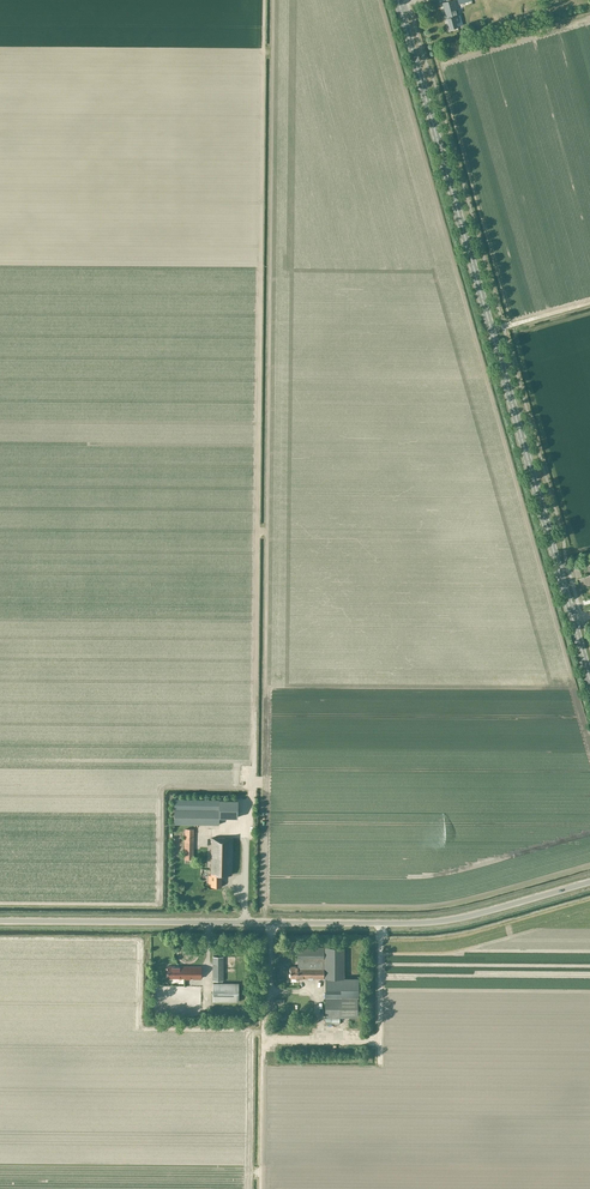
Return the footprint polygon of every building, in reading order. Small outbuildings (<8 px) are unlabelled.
[(454,0),(452,0),(443,3),(445,12),(447,12),(448,18),(447,18),(450,28),(457,26),(456,22),(460,21),(454,0)] [(174,799),(174,823),(219,824),(219,800),(174,799)] [(238,800),(219,800),(219,817),(237,817),(238,800)] [(193,859),(194,829),(185,828),(184,859),(193,859)] [(212,883),(212,886),(221,886),(222,874),(231,874),(232,838),(212,837),(211,875),(212,875),(212,879),(210,878),(210,883),(212,883)] [(359,978),(343,978),(343,947),(297,947),(297,961),(298,961),(298,966),(290,966),(290,978),(308,978),(313,978),(325,978),(325,1017),(358,1017),(358,997),(359,997),(359,978)] [(212,980),(223,980),(223,956),(212,956),(212,980)] [(201,978),(201,966),(168,966),(168,978),(185,978),(190,978),(201,978)] [(238,1001),(239,982),(213,982),(212,1001),(238,1001)]
